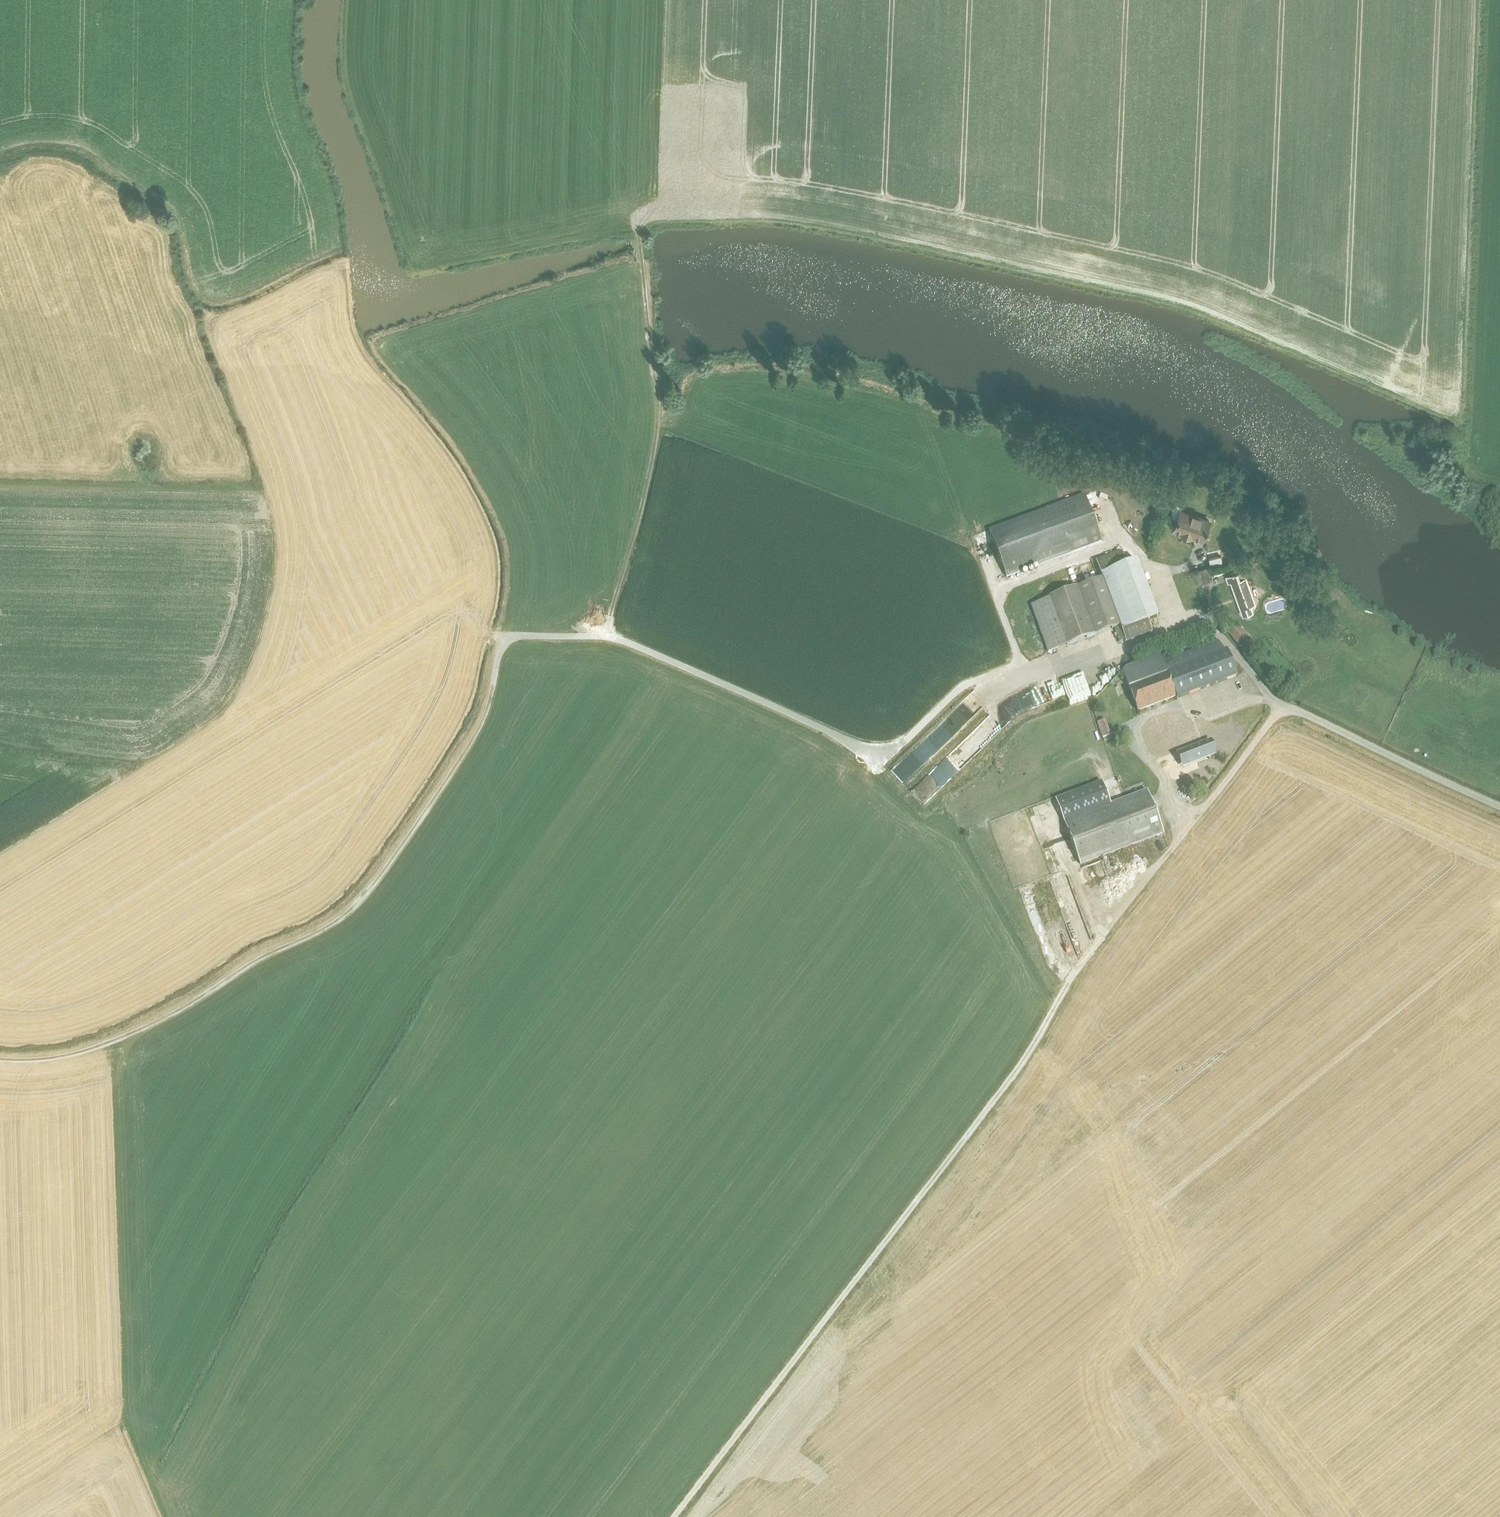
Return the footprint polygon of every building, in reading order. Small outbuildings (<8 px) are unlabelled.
[(989,530),(1006,577),(1102,542),(1085,495),(989,530)] [(1202,540),(1209,521),(1180,510),(1182,506),(1176,504),(1173,505),(1170,516),(1177,518),(1173,529),(1182,532),(1181,534),(1189,537),(1190,535),(1202,540)] [(1220,549),(1206,552),(1209,564),(1223,561),(1220,549)] [(1123,552),(1096,561),(1102,579),(1120,626),(1126,642),(1153,632),(1148,621),(1158,617),(1137,561),(1127,564),(1123,552)] [(1212,580),(1208,566),(1196,570),(1200,584),(1212,580)] [(1255,603),(1246,577),(1250,575),(1248,568),(1232,574),(1235,581),(1231,582),(1240,608),(1243,615),(1252,611),(1250,605),(1255,603)] [(1063,570),(1065,580),(1072,579),(1071,569),(1063,570)] [(1056,576),(1054,570),(1043,574),(1045,580),(1056,576)] [(1102,579),(1077,588),(1095,635),(1120,626),(1102,579)] [(1050,597),(1048,598),(1066,646),(1067,645),(1095,635),(1077,588),(1050,597)] [(1048,598),(1031,604),(1048,652),(1066,646),(1048,598)] [(1261,610),(1279,610),(1279,602),(1261,602),(1261,610)] [(1250,640),(1239,627),(1229,634),(1240,648),(1250,640)] [(1218,642),(1163,662),(1169,677),(1176,697),(1177,699),(1236,677),(1226,650),(1225,651),(1218,642)] [(1169,677),(1163,662),(1161,655),(1127,667),(1123,671),(1130,691),(1169,677)] [(1070,687),(1095,680),(1090,663),(1065,670),(1070,687)] [(1169,677),(1130,691),(1137,711),(1176,697),(1169,677)] [(1117,678),(1110,685),(1113,687),(1119,680),(1117,678)] [(1157,749),(1180,741),(1172,721),(1166,724),(1165,721),(1160,723),(1161,726),(1155,728),(1158,737),(1154,739),(1157,749)] [(1201,742),(1177,752),(1183,766),(1206,757),(1201,742)] [(1163,833),(1147,791),(1111,805),(1102,781),(1055,799),(1064,823),(1079,864),(1163,833)] [(992,817),(995,825),(1018,818),(1015,809),(992,817)] [(1099,888),(1100,868),(1076,867),(1076,882),(1079,882),(1078,897),(1090,898),(1091,887),(1099,888)] [(1033,884),(1033,896),(1043,896),(1043,884),(1033,884)] [(1046,926),(1059,960),(1070,956),(1058,922),(1046,926)]
